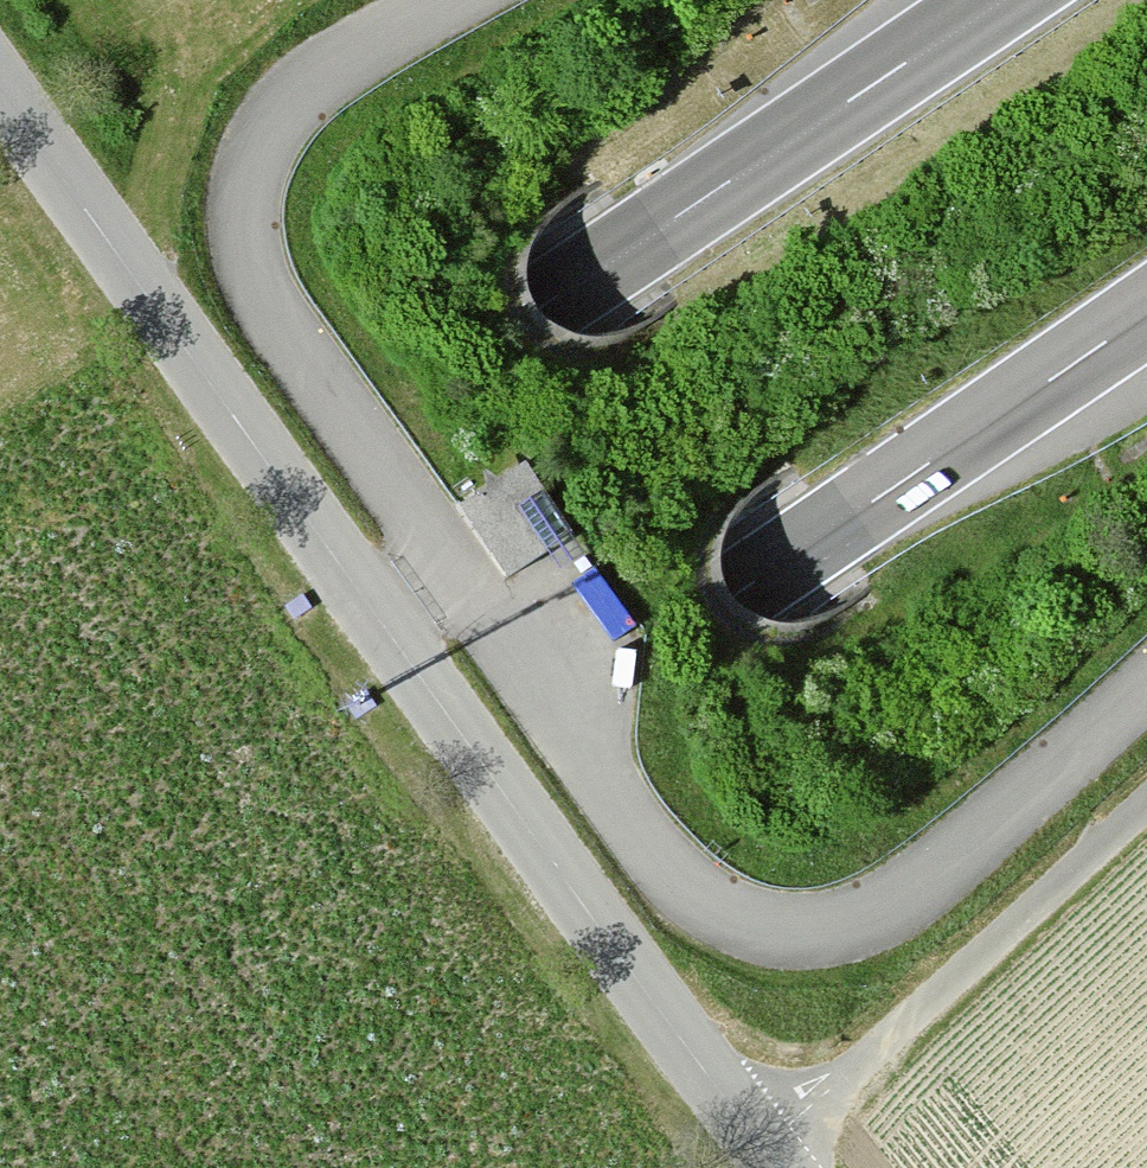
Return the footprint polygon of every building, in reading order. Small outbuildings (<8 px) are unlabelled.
[(527,468),(461,514),(509,583),(575,537),(527,468)]
